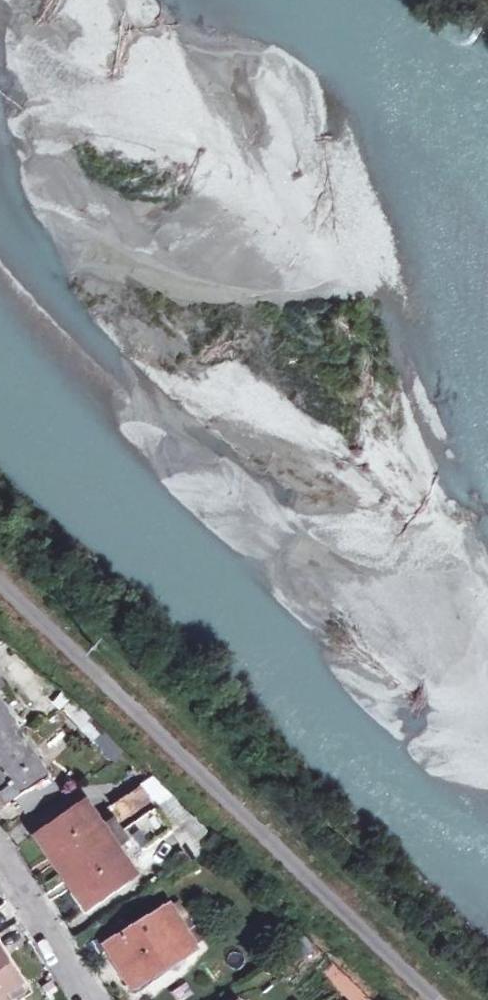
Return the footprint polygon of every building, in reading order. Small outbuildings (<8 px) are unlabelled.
[(5,804),(16,797),(26,813),(62,791),(0,693),(0,796),(5,804)] [(78,709),(70,717),(112,759),(119,751),(78,709)] [(144,788),(116,808),(141,846),(170,827),(144,788)] [(86,802),(40,834),(88,905),(135,871),(86,802)] [(170,906),(109,944),(134,985),(196,947),(170,906)] [(28,991),(0,945),(0,999),(13,999),(28,991)]
